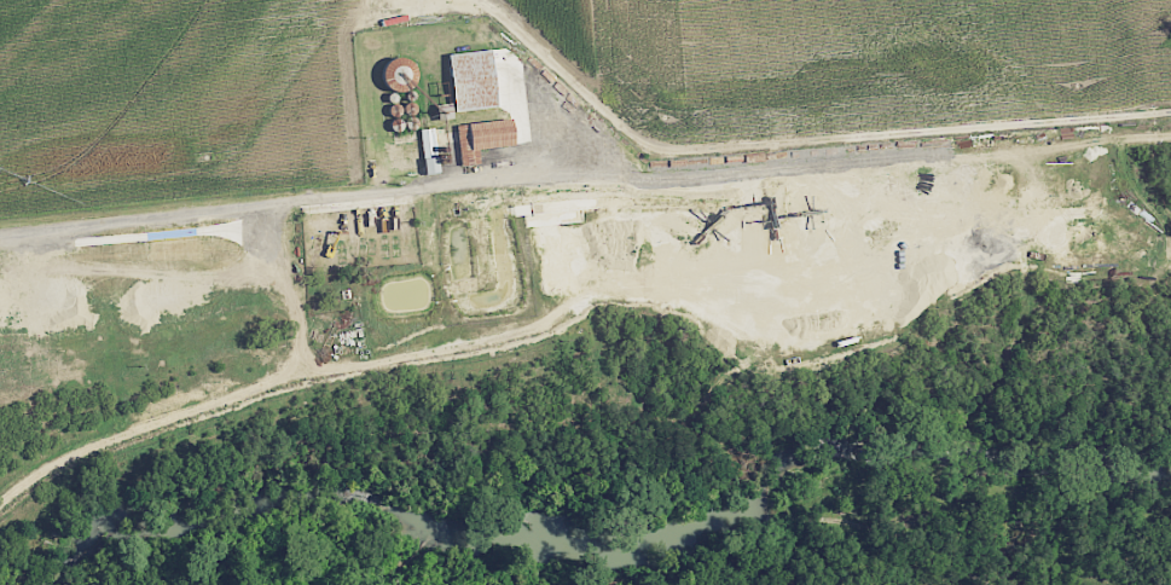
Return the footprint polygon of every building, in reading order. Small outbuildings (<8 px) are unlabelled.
[(477,147),(509,145),(507,119),(454,122),(457,164),(478,163),(477,147)] [(435,172),(430,127),(417,129),(422,173),(435,172)]
